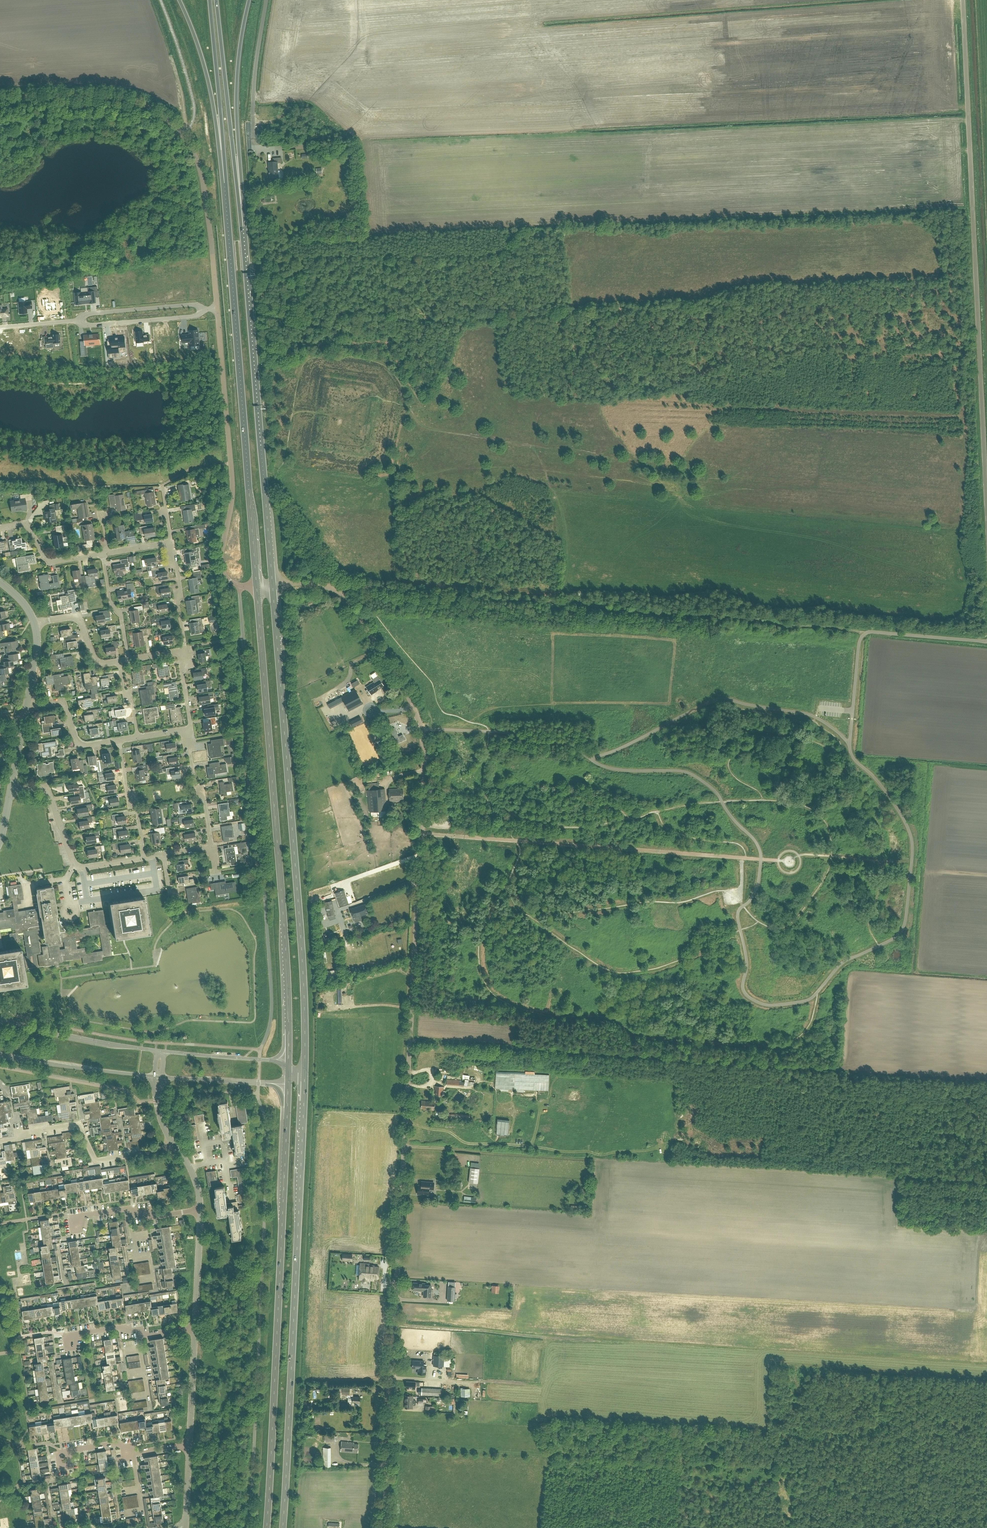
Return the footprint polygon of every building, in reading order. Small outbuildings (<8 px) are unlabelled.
[(266,124),(280,124),(279,113),(276,114),(276,121),(266,122),(266,124)] [(274,163),(269,163),(269,168),(270,168),(270,171),(269,171),(270,178),(274,178),(274,180),(274,183),(279,182),(278,180),(278,178),(282,177),(282,170),(278,171),(277,163),(282,163),(281,158),(273,159),(274,163)] [(168,284),(160,284),(162,297),(170,297),(168,284)] [(144,286),(130,287),(130,296),(144,295),(144,286)] [(82,292),(74,293),(76,305),(83,304),(83,303),(89,303),(89,304),(96,303),(95,291),(98,291),(97,287),(88,288),(88,292),(88,293),(82,293),(82,292)] [(49,299),(42,300),(42,307),(45,306),(46,311),(56,310),(57,310),(56,302),(55,302),(55,299),(49,299)] [(26,302),(18,302),(19,314),(27,313),(27,309),(28,308),(28,309),(32,308),(31,302),(26,302)] [(190,334),(183,335),(183,343),(190,342),(191,346),(199,345),(198,330),(189,331),(190,334)] [(139,331),(135,332),(136,343),(144,342),(150,341),(149,335),(143,335),(143,331),(139,331)] [(166,337),(162,337),(163,344),(166,343),(166,346),(175,345),(174,332),(165,333),(166,337)] [(51,337),(44,337),(45,344),(46,348),(54,347),(54,343),(60,343),(59,334),(53,335),(53,336),(51,337)] [(89,335),(85,336),(86,345),(90,345),(94,344),(100,344),(100,339),(99,335),(93,335),(93,334),(93,335),(90,335),(90,334),(89,334),(89,335)] [(109,353),(108,353),(109,358),(120,357),(116,357),(116,353),(119,353),(118,347),(125,346),(124,337),(118,337),(118,338),(118,337),(118,338),(116,338),(115,338),(111,339),(112,346),(108,346),(109,353)] [(184,345),(180,345),(181,359),(181,360),(189,359),(189,358),(189,355),(185,355),(184,345)] [(181,500),(190,499),(188,484),(179,486),(181,500)] [(154,492),(149,493),(148,489),(136,491),(137,495),(145,493),(147,505),(148,507),(152,506),(152,505),(156,504),(154,492)] [(21,499),(10,501),(11,512),(26,510),(25,501),(31,500),(30,493),(20,495),(21,499)] [(119,495),(119,494),(112,495),(113,503),(116,502),(118,511),(126,510),(123,495),(119,495)] [(89,517),(86,502),(71,505),(72,509),(77,509),(79,518),(76,519),(77,523),(83,522),(82,518),(89,517)] [(56,522),(54,510),(58,510),(57,504),(49,505),(50,509),(48,509),(49,511),(44,511),(46,522),(50,521),(51,523),(56,522)] [(185,523),(193,522),(192,511),(196,510),(195,504),(187,505),(187,510),(183,511),(185,523)] [(139,513),(134,514),(135,520),(145,519),(145,522),(146,523),(153,522),(153,520),(152,514),(145,515),(145,512),(139,513)] [(93,547),(92,540),(94,539),(92,525),(90,525),(90,524),(82,525),(83,530),(86,530),(86,533),(85,533),(86,540),(88,540),(88,544),(82,545),(82,548),(93,547)] [(125,532),(124,525),(124,524),(119,525),(119,527),(115,527),(117,541),(121,540),(121,539),(126,538),(125,535),(129,534),(130,540),(136,539),(134,530),(125,532)] [(55,548),(64,546),(62,537),(65,537),(63,525),(57,526),(58,535),(53,536),(55,548)] [(147,529),(147,526),(139,527),(140,533),(145,532),(146,537),(156,536),(154,528),(147,529)] [(191,530),(186,531),(188,542),(196,541),(196,537),(199,536),(198,529),(197,526),(190,527),(191,530)] [(22,543),(21,538),(13,539),(12,541),(12,545),(9,545),(10,550),(15,549),(14,548),(21,547),(21,548),(26,547),(25,542),(22,543)] [(187,564),(187,565),(191,564),(191,567),(192,568),(195,567),(196,566),(196,563),(195,559),(200,558),(199,551),(200,551),(199,547),(196,548),(188,549),(188,553),(185,553),(186,561),(185,562),(185,564),(187,564)] [(27,565),(27,563),(35,562),(34,555),(16,558),(18,572),(29,570),(28,565),(27,565)] [(152,571),(159,570),(158,564),(157,565),(156,557),(146,559),(142,560),(143,566),(147,566),(154,565),(154,567),(151,567),(152,571)] [(123,575),(123,571),(126,571),(125,567),(129,567),(128,559),(121,560),(122,564),(113,565),(114,572),(116,572),(116,576),(123,575)] [(88,575),(84,576),(86,587),(86,588),(96,586),(92,586),(92,581),(94,581),(93,576),(94,576),(97,575),(96,569),(87,570),(88,575)] [(86,587),(84,576),(80,576),(79,570),(72,571),(73,579),(78,578),(79,583),(81,583),(82,588),(86,587)] [(159,570),(152,571),(153,577),(158,576),(159,580),(168,579),(167,572),(159,573),(159,570)] [(48,584),(47,577),(49,577),(48,574),(38,576),(40,590),(59,587),(57,575),(52,576),(53,583),(48,584)] [(191,593),(199,592),(197,581),(202,580),(201,574),(195,575),(195,578),(189,579),(191,593)] [(124,600),(132,598),(131,592),(135,592),(133,583),(126,584),(127,590),(118,591),(119,599),(123,598),(124,600)] [(163,585),(156,586),(157,594),(161,593),(162,596),(171,595),(169,588),(163,589),(163,585)] [(61,605),(59,605),(60,609),(61,609),(67,608),(67,607),(70,607),(70,601),(71,601),(71,599),(75,599),(74,594),(77,594),(77,590),(77,589),(67,591),(68,593),(65,594),(66,596),(59,597),(60,600),(61,600),(62,605),(61,605)] [(188,614),(197,612),(199,612),(197,603),(200,602),(199,596),(192,597),(192,600),(186,601),(188,614)] [(160,605),(159,602),(153,603),(154,609),(159,608),(160,612),(168,611),(167,604),(160,605)] [(132,623),(140,621),(138,610),(143,609),(142,606),(135,607),(135,610),(130,611),(132,623)] [(109,610),(101,611),(102,615),(96,616),(94,616),(94,621),(96,620),(96,623),(105,622),(104,621),(110,621),(109,617),(110,617),(109,610)] [(163,621),(163,618),(151,619),(152,626),(162,624),(162,628),(163,630),(170,629),(170,627),(171,627),(170,620),(163,621)] [(195,622),(190,623),(192,634),(200,633),(204,632),(203,625),(202,625),(201,618),(195,619),(195,622)] [(101,637),(110,636),(109,632),(116,631),(115,625),(106,627),(107,630),(100,631),(101,637)] [(136,646),(145,645),(143,636),(148,635),(147,628),(140,629),(141,632),(134,633),(136,646)] [(63,640),(71,639),(73,638),(73,635),(71,635),(70,629),(60,630),(61,637),(63,637),(63,640)] [(164,633),(158,634),(159,641),(164,640),(164,644),(173,643),(172,636),(165,637),(164,633)] [(71,639),(63,640),(63,643),(63,646),(67,645),(68,649),(79,647),(78,644),(77,644),(76,641),(72,642),(71,639)] [(0,643),(0,647),(5,646),(5,645),(6,645),(7,648),(5,648),(6,652),(12,651),(16,650),(15,647),(16,647),(18,647),(17,640),(15,641),(0,643)] [(106,655),(115,653),(114,648),(118,648),(117,641),(111,642),(111,647),(105,648),(106,655)] [(210,655),(209,649),(203,650),(204,653),(198,654),(200,662),(206,661),(205,655),(207,655),(207,656),(210,655)] [(12,651),(6,652),(6,655),(8,655),(8,658),(7,658),(7,661),(12,660),(13,660),(18,659),(17,653),(16,653),(16,650),(12,651)] [(64,657),(63,653),(54,654),(55,659),(59,658),(60,663),(61,662),(61,667),(73,666),(71,656),(64,657)] [(7,658),(1,659),(2,662),(3,662),(3,665),(2,665),(3,668),(8,667),(13,666),(13,660),(12,660),(7,661),(7,658)] [(162,667),(161,663),(153,664),(154,668),(157,668),(158,673),(159,678),(167,677),(167,678),(169,677),(168,677),(170,676),(169,666),(162,667)] [(0,665),(0,675),(3,674),(5,674),(9,673),(8,667),(3,668),(2,665),(0,665)] [(138,671),(132,672),(134,681),(133,681),(134,686),(137,685),(138,685),(144,684),(142,670),(147,669),(146,665),(138,667),(138,671)] [(195,680),(203,678),(202,674),(207,673),(206,668),(201,668),(201,671),(193,673),(195,680)] [(96,683),(95,677),(90,677),(89,672),(83,673),(85,689),(92,688),(91,683),(92,683),(93,686),(97,685),(96,683)] [(48,676),(49,679),(49,685),(54,684),(55,691),(63,690),(63,685),(69,684),(68,676),(61,677),(61,674),(48,676)] [(101,679),(101,676),(95,677),(96,683),(100,682),(101,689),(109,688),(108,678),(101,679)] [(374,682),(366,687),(371,695),(376,691),(378,690),(381,688),(381,687),(384,685),(380,679),(378,676),(372,680),(374,682)] [(203,684),(197,685),(198,692),(208,691),(207,687),(210,686),(210,683),(211,683),(211,680),(202,681),(203,684)] [(169,693),(170,700),(179,699),(177,686),(171,687),(171,683),(163,684),(164,688),(165,694),(169,693)] [(142,705),(153,704),(151,694),(154,694),(153,685),(146,687),(146,689),(140,691),(142,705)] [(349,711),(363,704),(355,690),(341,697),(349,711)] [(200,704),(210,702),(210,698),(214,698),(213,692),(205,693),(206,696),(199,697),(200,704)] [(110,696),(109,693),(102,694),(103,698),(106,697),(107,700),(103,701),(104,704),(117,702),(116,695),(110,696)] [(81,700),(77,700),(78,704),(81,704),(82,707),(92,706),(91,702),(94,702),(93,699),(95,699),(95,694),(88,695),(88,698),(84,698),(84,699),(81,700)] [(173,708),(172,704),(165,705),(166,709),(170,709),(172,723),(182,721),(181,714),(180,714),(179,707),(173,708)] [(205,716),(216,714),(215,710),(219,709),(218,704),(210,705),(211,708),(204,709),(205,716)] [(118,710),(117,706),(111,707),(111,711),(114,710),(115,713),(112,714),(112,717),(125,715),(124,709),(118,710)] [(145,724),(156,722),(154,713),(158,713),(157,707),(149,708),(150,712),(143,713),(145,724)] [(84,722),(94,720),(93,716),(97,716),(96,709),(90,710),(90,714),(83,715),(84,722)] [(42,727),(52,725),(51,722),(54,722),(53,715),(43,717),(44,721),(41,721),(42,727)] [(205,731),(212,730),(212,725),(216,724),(215,717),(209,718),(209,721),(203,722),(205,731)] [(362,717),(353,720),(355,725),(364,722),(362,717)] [(119,723),(119,720),(112,721),(113,726),(117,725),(118,731),(128,730),(126,721),(119,723)] [(90,735),(99,734),(98,731),(103,730),(102,722),(95,724),(95,728),(89,729),(90,735)] [(52,725),(42,727),(43,733),(50,732),(51,735),(61,734),(60,727),(52,728),(52,725)] [(394,728),(390,730),(397,743),(405,739),(403,734),(399,736),(394,728)] [(223,739),(224,742),(208,744),(211,757),(222,756),(220,746),(230,744),(231,747),(234,747),(232,738),(223,739)] [(57,746),(56,741),(41,743),(37,743),(39,751),(40,756),(47,755),(47,757),(52,756),(50,747),(53,746),(53,747),(57,746)] [(169,744),(168,741),(161,742),(162,748),(167,747),(168,751),(176,750),(175,743),(169,744)] [(134,762),(141,761),(140,752),(144,751),(143,745),(137,746),(137,750),(132,750),(134,762)] [(99,760),(100,768),(106,767),(106,762),(110,762),(109,753),(102,754),(103,759),(99,760)] [(174,754),(163,756),(164,762),(167,761),(167,766),(179,764),(178,757),(175,757),(174,754)] [(101,771),(100,768),(99,760),(96,760),(95,755),(87,756),(89,765),(93,764),(93,766),(95,767),(97,767),(97,772),(101,771)] [(78,762),(78,758),(71,759),(72,769),(80,768),(80,772),(84,771),(83,765),(79,765),(79,762),(78,762)] [(54,771),(52,762),(49,763),(49,765),(45,765),(45,763),(37,765),(38,771),(39,771),(39,776),(49,775),(48,772),(54,771)] [(220,765),(219,762),(211,763),(212,766),(207,767),(208,778),(216,777),(215,774),(227,772),(226,764),(220,765)] [(146,782),(145,780),(144,771),(148,770),(150,770),(149,764),(137,766),(138,770),(135,771),(137,781),(142,780),(143,782),(146,782)] [(175,770),(175,767),(166,768),(167,775),(172,774),(172,778),(181,777),(180,770),(175,770)] [(100,772),(97,772),(98,778),(101,777),(102,782),(106,781),(106,780),(114,779),(113,772),(109,773),(108,770),(106,771),(103,771),(101,772),(100,772)] [(221,790),(220,790),(221,796),(227,795),(227,791),(234,790),(232,783),(224,784),(224,781),(219,782),(221,790)] [(109,786),(108,783),(99,785),(100,789),(107,788),(108,793),(116,792),(115,785),(109,786)] [(78,784),(68,785),(69,792),(74,791),(74,794),(84,792),(83,786),(78,787),(78,784)] [(385,789),(369,790),(367,790),(367,796),(369,796),(370,812),(371,812),(371,817),(378,816),(377,812),(386,811),(385,789)] [(400,790),(400,789),(389,789),(389,801),(403,801),(403,790),(400,790)] [(84,792),(74,794),(74,797),(70,797),(71,804),(80,802),(80,799),(85,798),(84,792)] [(110,799),(109,796),(104,797),(104,800),(109,799),(109,803),(105,803),(105,806),(110,806),(118,804),(117,798),(110,799)] [(183,805),(182,802),(173,803),(174,810),(182,808),(182,812),(192,811),(191,809),(193,809),(192,803),(190,804),(183,805)] [(229,809),(228,803),(226,803),(225,803),(218,804),(220,816),(220,820),(228,819),(232,819),(231,815),(230,816),(229,809)] [(78,816),(88,814),(87,811),(92,810),(91,804),(85,805),(85,808),(77,809),(78,816)] [(154,824),(162,823),(160,808),(151,810),(154,824)] [(118,817),(118,814),(111,815),(112,821),(117,820),(117,824),(126,823),(125,816),(118,817)] [(185,820),(184,816),(179,817),(180,823),(185,823),(185,827),(194,826),(193,819),(185,820)] [(89,827),(88,823),(92,822),(91,817),(85,818),(86,820),(79,822),(77,822),(77,823),(76,824),(76,825),(77,826),(78,826),(79,826),(80,829),(89,827)] [(232,825),(221,827),(224,842),(229,841),(230,841),(229,839),(229,838),(234,837),(232,825)] [(119,831),(119,827),(113,828),(114,835),(116,835),(116,839),(128,837),(127,830),(119,831)] [(152,843),(160,842),(159,833),(165,832),(164,827),(155,829),(155,833),(151,833),(152,843)] [(91,836),(85,837),(86,844),(96,842),(95,838),(100,837),(99,835),(99,831),(91,833),(91,836)] [(185,834),(185,832),(185,831),(179,832),(180,838),(185,837),(185,841),(196,840),(195,833),(185,834)] [(121,845),(120,842),(114,843),(115,849),(120,848),(120,853),(130,851),(129,844),(121,845)] [(247,852),(246,842),(237,843),(238,853),(247,852)] [(88,857),(97,856),(96,852),(101,851),(100,845),(94,846),(95,849),(87,850),(88,857)] [(234,847),(225,848),(227,863),(231,862),(232,865),(237,864),(234,847)] [(178,871),(186,870),(185,864),(189,864),(188,859),(180,861),(180,864),(176,864),(178,871)] [(189,879),(188,875),(178,877),(179,884),(187,882),(188,885),(194,884),(193,879),(189,879)] [(214,883),(210,884),(211,890),(215,889),(216,894),(217,894),(217,897),(228,895),(228,892),(236,891),(236,889),(235,882),(226,883),(226,881),(221,882),(214,883)] [(23,899),(21,884),(10,885),(12,900),(23,899)] [(113,930),(113,928),(108,929),(107,925),(105,925),(103,910),(94,911),(93,911),(88,912),(90,927),(66,931),(65,932),(65,930),(64,929),(64,928),(63,927),(62,926),(62,925),(61,924),(60,923),(60,922),(60,921),(57,922),(55,922),(51,899),(49,887),(49,885),(37,887),(37,889),(36,889),(36,892),(35,892),(37,901),(38,908),(14,912),(13,909),(6,910),(4,910),(3,910),(3,912),(0,912),(0,929),(11,928),(11,930),(15,930),(17,942),(19,942),(18,933),(23,932),(26,954),(27,955),(23,956),(25,968),(37,966),(35,954),(40,953),(37,930),(43,929),(44,929),(47,946),(42,946),(43,954),(38,955),(39,961),(39,966),(45,965),(45,966),(54,964),(53,959),(60,958),(61,961),(65,961),(82,958),(83,964),(102,960),(102,958),(101,955),(105,954),(105,956),(112,955),(108,931),(109,931),(113,930)] [(201,901),(199,886),(186,888),(187,892),(188,892),(189,902),(201,901)] [(339,907),(349,903),(344,890),(335,893),(339,907)] [(149,933),(143,897),(109,902),(113,928),(113,930),(114,938),(120,938),(149,933)] [(328,916),(335,915),(332,901),(325,902),(328,916)] [(354,918),(367,913),(364,904),(351,909),(354,918)] [(4,988),(5,988),(6,988),(26,984),(27,984),(24,968),(22,956),(21,948),(5,950),(3,951),(0,951),(0,989),(4,988)] [(498,1088),(551,1089),(551,1074),(536,1074),(536,1071),(527,1071),(527,1073),(501,1073),(501,1080),(501,1083),(501,1085),(498,1085),(498,1088)] [(18,1094),(28,1092),(27,1088),(29,1088),(30,1087),(29,1084),(28,1084),(26,1084),(11,1086),(12,1093),(13,1093),(14,1094),(18,1094)] [(65,1095),(64,1089),(70,1088),(69,1086),(54,1088),(55,1096),(58,1096),(65,1095)] [(444,1095),(445,1091),(443,1091),(443,1087),(435,1086),(435,1090),(436,1090),(436,1095),(444,1095)] [(18,1097),(19,1102),(29,1100),(28,1092),(18,1094),(14,1094),(12,1095),(12,1098),(18,1097)] [(70,1103),(70,1102),(69,1097),(75,1096),(74,1093),(71,1094),(68,1094),(65,1095),(58,1096),(60,1104),(70,1103)] [(95,1101),(94,1093),(78,1095),(79,1098),(84,1097),(85,1103),(95,1101)] [(19,1107),(20,1110),(30,1109),(29,1100),(19,1102),(13,1103),(14,1106),(14,1107),(19,1107)] [(90,1110),(100,1109),(99,1100),(95,1101),(85,1103),(83,1103),(83,1106),(89,1105),(90,1110)] [(5,1110),(4,1105),(6,1104),(7,1108),(10,1108),(9,1101),(0,1102),(0,1111),(5,1110)] [(61,1112),(71,1111),(70,1105),(76,1104),(75,1101),(70,1102),(70,1103),(60,1104),(61,1112)] [(228,1113),(227,1106),(228,1105),(227,1101),(218,1102),(220,1111),(218,1111),(221,1131),(222,1132),(223,1138),(225,1138),(233,1137),(234,1143),(235,1142),(236,1150),(235,1150),(236,1155),(244,1153),(244,1155),(245,1158),(248,1158),(247,1154),(247,1153),(245,1153),(243,1145),(245,1145),(242,1124),(231,1126),(229,1113),(228,1113)] [(434,1110),(435,1102),(421,1101),(421,1107),(429,1108),(428,1110),(434,1110)] [(244,1123),(248,1122),(245,1104),(236,1106),(239,1124),(244,1123)] [(135,1115),(135,1114),(134,1106),(118,1109),(119,1112),(118,1112),(118,1115),(120,1114),(120,1111),(124,1111),(125,1116),(135,1115)] [(36,1117),(37,1116),(36,1108),(30,1109),(20,1110),(21,1113),(26,1112),(27,1118),(30,1118),(33,1117),(36,1117)] [(6,1118),(5,1113),(8,1113),(8,1117),(12,1116),(10,1109),(5,1110),(0,1111),(0,1120),(6,1119),(6,1118)] [(100,1117),(101,1117),(100,1109),(90,1110),(84,1111),(85,1114),(90,1113),(91,1119),(100,1117)] [(71,1111),(61,1112),(57,1113),(58,1116),(59,1117),(62,1116),(62,1121),(72,1119),(71,1114),(74,1113),(75,1119),(78,1118),(77,1110),(71,1111)] [(183,1122),(191,1121),(190,1117),(190,1113),(182,1115),(183,1122)] [(130,1124),(140,1122),(139,1114),(135,1114),(135,1115),(125,1116),(123,1117),(123,1119),(129,1119),(130,1124)] [(111,1124),(110,1119),(116,1118),(115,1115),(101,1117),(100,1117),(101,1126),(111,1124)] [(4,1127),(3,1123),(9,1122),(8,1118),(6,1118),(6,1119),(0,1120),(0,1128),(4,1127)] [(498,1134),(510,1135),(511,1120),(499,1119),(498,1134)] [(131,1132),(142,1131),(140,1122),(130,1124),(124,1125),(125,1128),(130,1127),(131,1132)] [(102,1134),(106,1134),(112,1132),(112,1127),(117,1126),(117,1123),(111,1124),(101,1126),(102,1134)] [(122,1131),(119,1131),(112,1132),(106,1134),(107,1142),(117,1140),(116,1135),(122,1134),(122,1131)] [(136,1140),(139,1140),(143,1139),(142,1131),(131,1132),(125,1133),(126,1136),(132,1135),(133,1141),(136,1140)] [(30,1149),(37,1148),(36,1143),(41,1142),(41,1139),(25,1141),(26,1150),(30,1149)] [(123,1142),(123,1139),(117,1140),(107,1142),(108,1150),(119,1149),(118,1143),(123,1142)] [(56,1151),(66,1149),(65,1141),(64,1141),(61,1141),(58,1142),(55,1142),(52,1143),(49,1143),(49,1146),(55,1145),(56,1151)] [(6,1161),(14,1159),(12,1143),(9,1144),(10,1150),(4,1151),(6,1161)] [(42,1156),(41,1156),(41,1150),(46,1149),(46,1147),(37,1148),(30,1149),(31,1158),(42,1156)] [(57,1159),(67,1157),(66,1149),(56,1151),(50,1151),(51,1154),(56,1153),(57,1159)] [(43,1164),(42,1159),(47,1158),(47,1155),(41,1156),(42,1156),(31,1158),(33,1166),(43,1164)] [(57,1159),(55,1159),(55,1162),(61,1161),(62,1167),(62,1170),(68,1169),(68,1166),(72,1165),(71,1157),(70,1157),(68,1157),(67,1157),(57,1159)] [(43,1164),(33,1166),(34,1174),(44,1173),(43,1167),(49,1166),(48,1163),(43,1164)] [(101,1169),(100,1165),(94,1166),(94,1169),(95,1174),(102,1173),(101,1172),(106,1171),(105,1169),(101,1169)] [(479,1169),(470,1167),(469,1182),(478,1183),(479,1169)] [(208,1186),(216,1185),(215,1180),(217,1180),(216,1170),(208,1171),(206,1171),(207,1176),(208,1186)] [(244,1175),(243,1175),(240,1176),(237,1176),(238,1181),(240,1194),(239,1194),(238,1194),(239,1203),(240,1202),(246,1202),(244,1193),(246,1193),(244,1175)] [(121,1177),(122,1180),(123,1189),(130,1188),(128,1179),(125,1180),(125,1176),(121,1177)] [(123,1189),(122,1180),(121,1177),(115,1178),(115,1179),(117,1190),(123,1189)] [(109,1180),(109,1182),(111,1191),(117,1190),(115,1179),(109,1180)] [(433,1189),(434,1183),(423,1182),(422,1186),(418,1186),(417,1193),(429,1194),(429,1188),(433,1189)] [(6,1191),(8,1202),(8,1204),(16,1203),(13,1185),(13,1184),(11,1185),(11,1191),(6,1191)] [(59,1188),(61,1197),(67,1196),(66,1192),(65,1187),(65,1184),(59,1185),(59,1188)] [(131,1185),(131,1187),(132,1196),(139,1195),(138,1186),(137,1184),(131,1185)] [(166,1185),(163,1186),(163,1188),(165,1197),(171,1196),(170,1187),(166,1187),(166,1185)] [(240,1230),(241,1230),(238,1210),(238,1205),(237,1202),(235,1203),(227,1204),(226,1198),(225,1198),(223,1191),(225,1191),(224,1186),(215,1187),(216,1196),(215,1196),(218,1216),(226,1215),(228,1215),(230,1228),(232,1228),(233,1235),(231,1235),(232,1240),(241,1239),(240,1230)] [(42,1233),(51,1232),(54,1231),(53,1225),(50,1225),(41,1227),(42,1233)] [(123,1233),(122,1226),(121,1227),(121,1226),(119,1227),(110,1228),(111,1234),(120,1233),(123,1233)] [(162,1234),(154,1235),(153,1235),(153,1239),(163,1237),(163,1240),(159,1241),(159,1245),(164,1244),(164,1247),(160,1248),(160,1251),(165,1250),(166,1254),(161,1255),(161,1258),(166,1257),(167,1260),(162,1261),(162,1264),(167,1264),(168,1267),(172,1266),(172,1267),(176,1266),(170,1226),(156,1228),(157,1231),(162,1230),(162,1234)] [(127,1242),(126,1238),(121,1239),(112,1241),(113,1247),(117,1246),(122,1246),(122,1243),(127,1242)] [(40,1246),(41,1252),(50,1251),(50,1248),(53,1248),(54,1248),(54,1244),(53,1244),(49,1245),(49,1244),(44,1245),(40,1246)] [(58,1256),(51,1257),(42,1259),(43,1265),(52,1263),(52,1261),(59,1260),(58,1256)] [(378,1278),(379,1267),(374,1266),(374,1265),(369,1265),(369,1264),(360,1263),(359,1279),(362,1280),(362,1282),(363,1283),(364,1284),(366,1283),(367,1282),(367,1281),(367,1280),(373,1280),(373,1278),(378,1278)] [(173,1273),(172,1267),(172,1266),(168,1267),(163,1268),(161,1268),(162,1275),(164,1274),(173,1273)] [(54,1276),(45,1277),(46,1284),(55,1282),(55,1280),(60,1279),(62,1279),(61,1274),(59,1275),(54,1276)] [(174,1279),(165,1280),(162,1281),(163,1287),(175,1285),(174,1279)] [(433,1291),(433,1289),(431,1289),(431,1285),(425,1285),(425,1283),(414,1283),(413,1290),(424,1290),(424,1296),(431,1297),(431,1291),(433,1291)] [(455,1301),(455,1295),(455,1286),(448,1286),(447,1301),(455,1301)] [(120,1294),(116,1295),(116,1298),(118,1307),(124,1306),(123,1297),(120,1297),(120,1294)] [(59,1302),(53,1303),(54,1306),(55,1314),(61,1313),(61,1310),(60,1305),(59,1302)] [(53,1303),(47,1304),(48,1307),(49,1315),(55,1314),(54,1306),(53,1303)] [(165,1378),(170,1378),(163,1338),(163,1337),(150,1340),(151,1343),(155,1342),(156,1345),(148,1347),(148,1350),(156,1349),(157,1352),(152,1353),(153,1356),(158,1356),(158,1359),(153,1360),(154,1363),(159,1362),(159,1365),(154,1366),(155,1369),(160,1369),(160,1372),(155,1373),(156,1376),(161,1375),(161,1379),(165,1378)] [(46,1349),(48,1349),(36,1350),(37,1357),(46,1355),(46,1349)] [(444,1366),(444,1356),(434,1355),(433,1366),(444,1366)] [(116,1363),(116,1361),(121,1360),(123,1360),(123,1356),(120,1356),(115,1357),(107,1358),(107,1361),(102,1362),(103,1365),(112,1364),(116,1363)] [(426,1375),(427,1365),(424,1365),(424,1362),(413,1361),(412,1365),(413,1365),(413,1368),(418,1369),(418,1374),(426,1375)] [(37,1376),(45,1375),(45,1374),(47,1374),(48,1372),(46,1371),(45,1371),(45,1370),(47,1370),(50,1370),(50,1372),(52,1371),(52,1367),(49,1368),(44,1368),(36,1370),(37,1376)] [(360,1397),(353,1396),(353,1395),(353,1391),(352,1391),(350,1391),(350,1387),(343,1387),(342,1389),(339,1389),(339,1392),(342,1392),(342,1394),(347,1394),(347,1396),(348,1396),(348,1397),(348,1401),(348,1405),(352,1405),(352,1402),(355,1402),(360,1402),(360,1397)] [(462,1396),(471,1396),(471,1388),(463,1388),(462,1396)] [(415,1405),(415,1400),(413,1400),(413,1396),(406,1396),(405,1408),(413,1408),(413,1405),(415,1405)] [(110,1411),(104,1412),(105,1417),(106,1425),(112,1424),(111,1416),(110,1411)] [(100,1426),(98,1418),(96,1418),(96,1417),(95,1417),(95,1413),(92,1413),(92,1419),(93,1421),(92,1421),(93,1427),(100,1426)] [(167,1417),(164,1417),(164,1419),(165,1421),(166,1430),(173,1429),(171,1420),(168,1421),(167,1417)] [(164,1419),(158,1420),(158,1422),(160,1431),(166,1430),(165,1421),(164,1419)] [(358,1452),(358,1444),(354,1444),(354,1442),(341,1441),(341,1451),(358,1452)] [(159,1496),(164,1495),(158,1455),(144,1457),(145,1460),(150,1460),(150,1463),(142,1464),(143,1468),(151,1466),(151,1470),(147,1470),(147,1474),(152,1473),(153,1476),(148,1477),(148,1480),(153,1480),(154,1483),(149,1484),(149,1487),(154,1486),(155,1490),(150,1490),(150,1494),(155,1493),(156,1496),(159,1496)] [(108,1463),(99,1464),(97,1465),(98,1471),(100,1471),(116,1468),(116,1465),(111,1466),(109,1467),(108,1463)] [(95,1485),(98,1485),(106,1484),(105,1477),(94,1479),(95,1485)] [(59,1487),(50,1489),(51,1492),(60,1491),(72,1489),(71,1483),(68,1483),(59,1484),(59,1487)] [(108,1493),(107,1490),(99,1491),(100,1497),(108,1496),(113,1495),(116,1495),(115,1493),(115,1488),(112,1489),(113,1492),(108,1493)] [(72,1489),(60,1491),(61,1497),(70,1496),(72,1495),(72,1489)] [(72,1508),(64,1509),(65,1516),(67,1515),(76,1514),(79,1513),(78,1507),(74,1508),(72,1508)] [(111,1512),(110,1508),(102,1510),(103,1516),(111,1515),(111,1514),(116,1514),(118,1513),(117,1507),(115,1507),(116,1511),(111,1512)] [(62,1516),(58,1517),(59,1523),(63,1523),(63,1522),(63,1519),(67,1518),(68,1522),(77,1520),(76,1514),(67,1515),(65,1516),(62,1516)] [(44,1519),(35,1520),(36,1527),(45,1525),(45,1523),(48,1522),(48,1525),(52,1524),(51,1518),(44,1519)]
